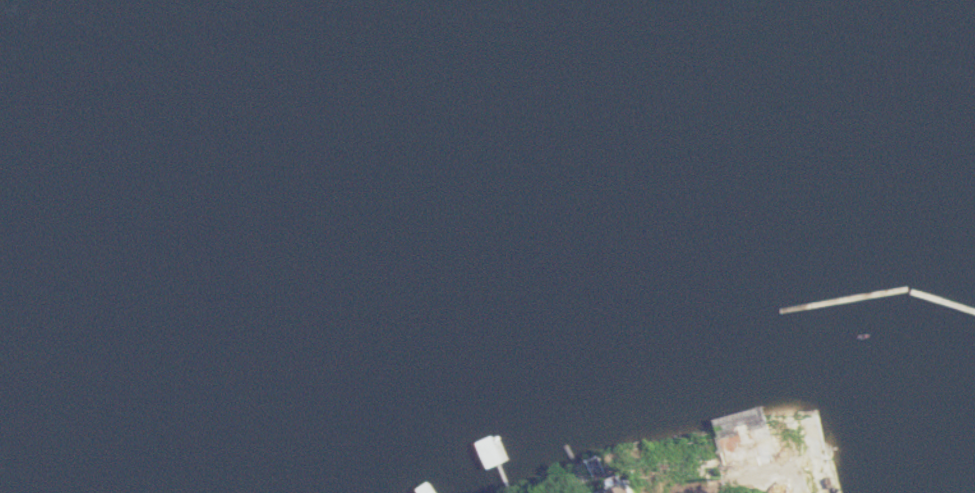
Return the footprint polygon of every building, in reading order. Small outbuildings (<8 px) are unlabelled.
[(743,465),(783,465),(783,424),(743,424),(743,465)] [(509,462),(497,436),(479,443),(491,470),(509,462)] [(684,482),(713,482),(713,464),(684,464),(684,482)] [(413,492),(440,492),(433,480),(412,492),(413,492)] [(622,492),(645,492),(642,484),(622,492)]
